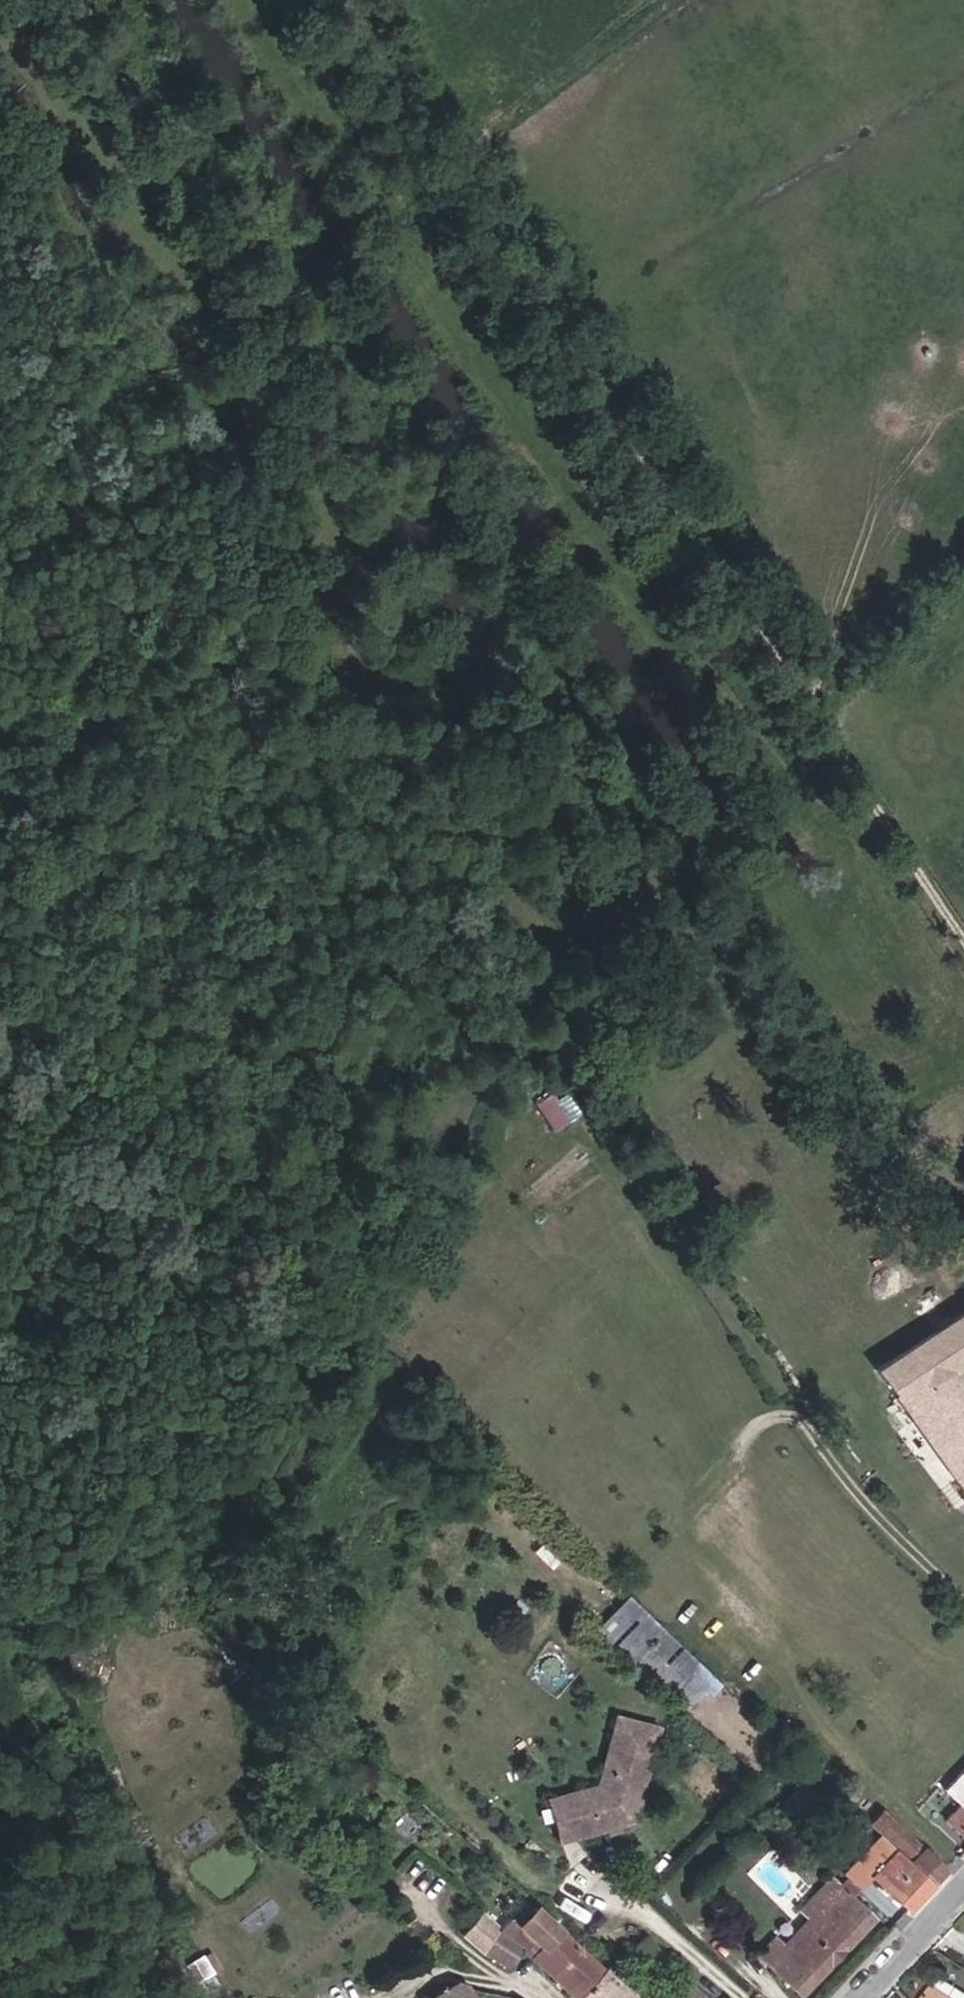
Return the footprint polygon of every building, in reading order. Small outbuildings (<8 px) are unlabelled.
[(538,1099),(554,1127),(570,1118),(554,1090),(538,1099)] [(954,1327),(963,1339),(963,1320),(954,1327)] [(954,1327),(866,1385),(951,1508),(945,1512),(950,1520),(963,1511),(963,1427),(938,1389),(963,1371),(963,1339),(954,1327)] [(676,1698),(693,1680),(623,1614),(591,1649),(662,1714),(676,1698)] [(693,1680),(676,1698),(690,1710),(706,1691),(693,1680)] [(551,1809),(564,1850),(624,1834),(655,1743),(616,1730),(591,1798),(551,1809)] [(942,1828),(963,1849),(963,1777),(941,1802),(955,1815),(942,1828)] [(564,1850),(551,1809),(537,1813),(549,1854),(564,1850)] [(864,1835),(875,1846),(879,1850),(890,1860),(902,1872),(918,1855),(879,1819),(864,1835)] [(855,1877),(879,1850),(875,1846),(849,1872),(855,1877)] [(890,1860),(879,1850),(855,1877),(864,1886),(890,1860)] [(902,1872),(925,1895),(942,1877),(918,1855),(902,1872)] [(890,1860),(864,1886),(900,1918),(925,1895),(902,1872),(890,1860)] [(837,1896),(828,1887),(795,1921),(810,1937),(785,1965),(767,1984),(783,1997),(800,1997),(864,1930),(843,1910),(853,1897),(844,1889),(837,1896)] [(522,1967),(541,1947),(538,1944),(524,1931),(517,1924),(499,1946),(522,1967)] [(461,1933),(446,1952),(453,1958),(454,1959),(469,1940),(465,1937),(461,1933)] [(477,1976),(491,1957),(469,1940),(454,1959),(468,1970),(477,1976)] [(587,1989),(541,1947),(522,1967),(514,1976),(519,1981),(538,1997),(577,1997),(587,1989)] [(760,1977),(778,1959),(770,1951),(752,1970),(760,1977)] [(503,1966),(491,1957),(477,1976),(488,1985),(503,1966)] [(785,1965),(778,1959),(760,1977),(767,1984),(785,1965)] [(940,1979),(926,1997),(963,1997),(963,1996),(940,1979)] [(587,1989),(577,1997),(597,1997),(587,1989)]
